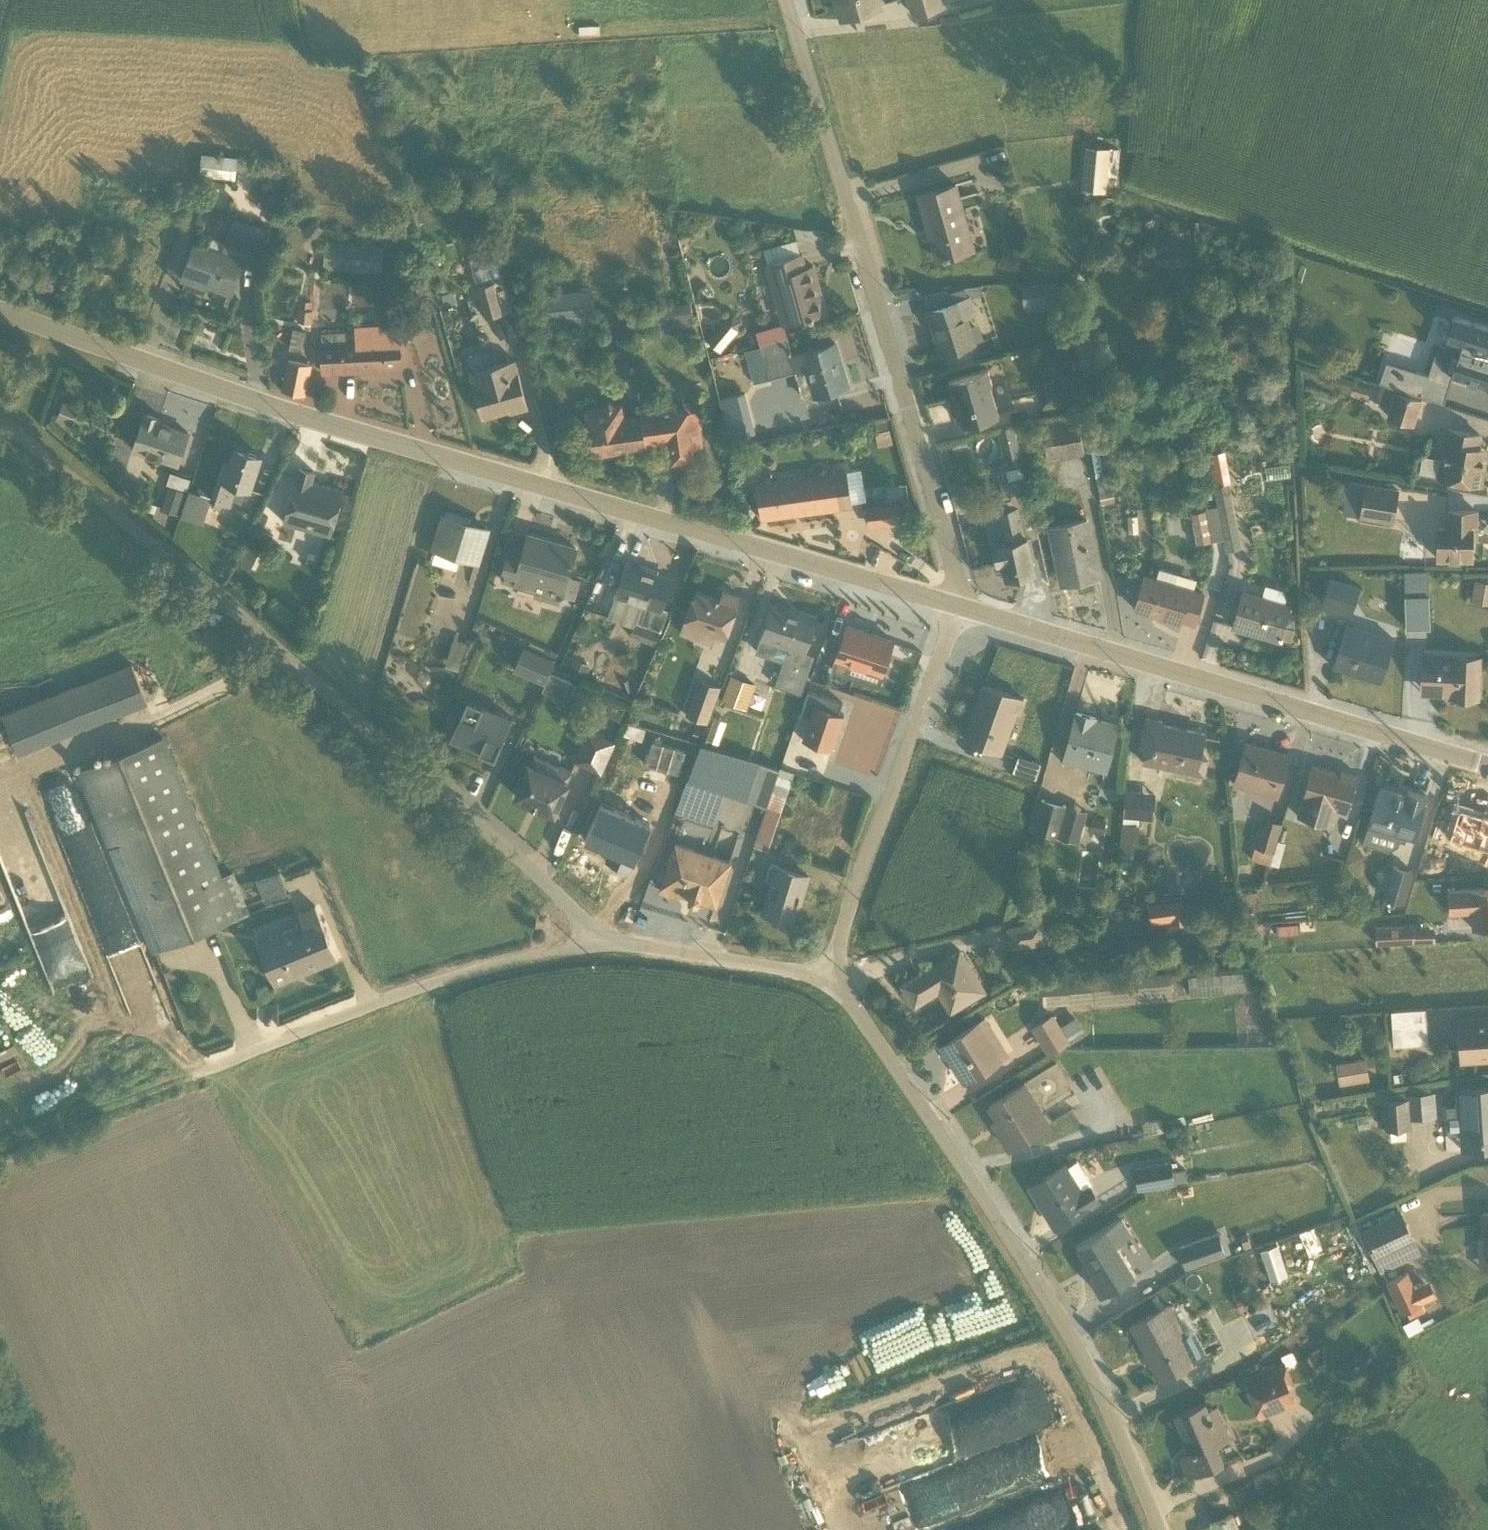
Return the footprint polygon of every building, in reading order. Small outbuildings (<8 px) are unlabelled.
[(842,19),(881,6),(880,0),(836,0),(842,19)] [(911,18),(943,8),(941,0),(906,0),(911,18)] [(1085,151),(1082,197),(1108,199),(1111,153),(1085,151)] [(200,155),(199,175),(234,179),(237,158),(200,155)] [(943,257),(943,258),(975,249),(957,184),(918,196),(936,259),(943,257)] [(273,199),(268,224),(277,226),(282,200),(273,199)] [(195,242),(181,278),(206,287),(207,285),(231,293),(242,263),(257,268),(270,231),(233,218),(224,243),(211,238),(207,246),(195,242)] [(322,230),(311,221),(302,233),(313,241),(322,230)] [(767,263),(764,264),(781,323),(825,310),(812,265),(805,267),(801,254),(800,254),(796,239),(763,249),(767,263)] [(325,242),(323,270),(381,274),(383,247),(325,242)] [(1020,252),(1004,247),(998,265),(1014,270),(1020,252)] [(500,254),(472,258),(474,269),(494,266),(495,279),(503,278),(500,254)] [(477,288),(485,318),(501,314),(493,284),(477,288)] [(958,288),(923,298),(941,354),(975,343),(968,316),(976,314),(971,296),(981,293),(979,285),(958,288)] [(541,295),(543,324),(593,317),(592,293),(590,286),(579,287),(579,291),(541,295)] [(297,323),(312,324),(312,311),(311,310),(311,303),(300,302),(299,310),(297,310),(297,323)] [(689,304),(625,313),(628,332),(692,323),(689,304)] [(740,320),(732,314),(724,317),(705,339),(720,352),(738,330),(740,320)] [(1458,319),(1443,365),(1443,366),(1461,371),(1461,373),(1487,381),(1487,327),(1458,319)] [(322,343),(324,372),(400,368),(397,322),(354,326),(355,341),(322,343)] [(758,342),(785,334),(782,323),(755,331),(758,342)] [(306,331),(297,329),(292,350),(301,352),(306,331)] [(348,332),(320,334),(321,342),(349,340),(348,332)] [(793,371),(802,399),(847,387),(834,342),(791,354),(785,334),(758,342),(768,377),(793,371)] [(510,413),(528,408),(514,359),(469,372),(481,418),(509,411),(510,413)] [(281,390),(282,390),(304,395),(311,366),(290,361),(281,390)] [(949,379),(962,425),(997,415),(990,384),(992,383),(987,368),(949,379)] [(1053,411),(1053,409),(1059,408),(1053,380),(1036,383),(1041,410),(1047,409),(1048,412),(1053,411)] [(1385,418),(1413,426),(1421,400),(1380,387),(1375,403),(1388,407),(1385,418)] [(586,423),(576,425),(578,442),(586,441),(588,456),(646,447),(641,415),(623,417),(621,403),(615,404),(608,400),(603,406),(584,408),(586,423)] [(78,408),(62,402),(55,420),(71,426),(78,408)] [(640,407),(646,445),(663,442),(669,446),(671,460),(692,457),(691,445),(705,443),(697,409),(676,411),(675,402),(640,407)] [(158,418),(144,414),(132,450),(176,466),(187,433),(157,423),(158,418)] [(1074,414),(1038,420),(1046,462),(1083,456),(1074,414)] [(873,426),(878,448),(891,445),(886,423),(873,426)] [(1012,425),(996,428),(1003,460),(1019,456),(1012,425)] [(1014,431),(1019,455),(1036,451),(1030,428),(1014,431)] [(1421,456),(1418,473),(1479,485),(1486,451),(1476,448),(1478,435),(1445,429),(1439,459),(1421,456)] [(224,461),(211,499),(230,506),(233,499),(240,502),(245,489),(249,490),(261,456),(234,447),(229,463),(224,461)] [(1226,448),(1210,451),(1215,483),(1230,481),(1226,448)] [(314,471),(298,467),(283,522),(330,535),(343,490),(312,481),(314,471)] [(756,483),(755,483),(761,520),(850,507),(848,496),(859,494),(855,472),(844,474),(844,472),(832,474),(832,473),(756,483)] [(189,479),(170,473),(166,483),(186,490),(189,479)] [(1001,563),(1005,579),(1034,572),(1027,539),(1037,537),(1037,536),(1027,492),(1025,492),(1022,477),(1000,483),(1005,511),(997,513),(1004,543),(993,546),(993,547),(996,564),(997,564),(1001,563)] [(1363,484),(1347,482),(1342,515),(1358,517),(1358,519),(1392,525),(1398,489),(1365,483),(1363,484)] [(1229,483),(1213,487),(1225,551),(1241,549),(1229,483)] [(168,512),(178,515),(185,491),(168,486),(161,506),(144,501),(142,509),(153,513),(152,517),(164,526),(168,512)] [(187,494),(180,515),(226,532),(227,530),(242,536),(252,514),(237,507),(228,526),(205,518),(210,503),(187,494)] [(866,506),(867,528),(899,525),(899,520),(913,519),(910,504),(896,505),(896,503),(866,506)] [(1196,544),(1211,541),(1205,510),(1190,512),(1196,544)] [(1436,525),(1435,560),(1471,560),(1471,539),(1475,539),(1475,512),(1444,511),(1443,525),(1436,525)] [(266,516),(260,514),(252,534),(268,541),(271,535),(261,530),(266,516)] [(459,557),(476,562),(487,529),(469,523),(468,526),(442,519),(433,550),(434,550),(431,561),(455,568),(459,557)] [(1086,520),(1049,527),(1061,586),(1098,578),(1086,520)] [(514,582),(513,584),(557,597),(558,594),(574,598),(580,579),(567,574),(575,548),(528,534),(527,537),(512,533),(499,577),(514,582)] [(261,546),(247,539),(235,563),(252,572),(261,555),(257,553),(261,546)] [(626,562),(606,617),(633,627),(635,622),(660,631),(667,610),(660,608),(670,581),(639,570),(640,567),(626,562)] [(1144,575),(1134,610),(1179,623),(1181,620),(1194,623),(1203,593),(1192,589),(1195,580),(1159,569),(1156,579),(1144,575)] [(1427,573),(1403,573),(1405,628),(1429,628),(1427,573)] [(1359,587),(1328,578),(1320,605),(1350,615),(1359,587)] [(1470,601),(1487,604),(1487,583),(1474,581),(1470,601)] [(1261,596),(1241,590),(1232,627),(1289,639),(1294,617),(1294,612),(1288,612),(1290,605),(1284,603),(1285,599),(1281,591),(1265,586),(1261,596)] [(684,620),(678,633),(711,644),(715,636),(723,639),(740,597),(722,591),(719,600),(695,592),(694,595),(691,595),(682,619),(684,620)] [(815,620),(772,606),(756,654),(782,663),(774,686),(800,695),(814,656),(804,653),(815,620)] [(1392,639),(1347,624),(1333,668),(1378,682),(1392,639)] [(658,635),(634,626),(630,637),(654,646),(658,635)] [(824,637),(819,651),(834,656),(830,671),(877,686),(892,641),(846,626),(846,627),(841,642),(824,637)] [(466,642),(453,638),(444,666),(457,670),(466,642)] [(554,660),(523,646),(513,668),(543,683),(554,660)] [(1479,658),(1422,656),(1421,688),(1450,690),(1450,697),(1477,699),(1479,658)] [(590,666),(573,659),(567,673),(584,680),(590,666)] [(478,666),(468,663),(461,685),(471,689),(478,666)] [(17,756),(147,703),(131,664),(1,717),(17,756)] [(574,684),(550,673),(542,690),(566,701),(574,684)] [(730,676),(721,700),(746,710),(755,685),(730,676)] [(697,679),(685,715),(707,723),(720,687),(697,679)] [(983,685),(963,739),(1002,753),(1017,713),(1018,713),(1023,700),(983,685)] [(841,704),(807,692),(800,715),(810,719),(803,740),(830,749),(842,716),(837,714),(841,704)] [(511,718),(467,699),(449,739),(494,758),(511,718)] [(1094,718),(1076,713),(1063,761),(1104,772),(1117,726),(1093,720),(1094,718)] [(705,740),(718,744),(726,722),(714,717),(705,740)] [(1161,722),(1146,719),(1139,750),(1144,751),(1141,764),(1204,777),(1208,760),(1199,758),(1203,735),(1161,726),(1161,722)] [(600,774),(614,742),(587,730),(572,761),(600,774)] [(219,879),(163,737),(77,771),(150,955),(249,917),(232,874),(219,879)] [(743,778),(749,758),(700,744),(694,764),(717,771),(743,778)] [(1233,786),(1276,799),(1288,756),(1245,744),(1233,786)] [(689,756),(678,751),(669,773),(680,778),(689,756)] [(572,772),(532,754),(529,762),(526,761),(516,785),(517,785),(519,786),(514,796),(554,814),(569,780),(568,780),(572,772)] [(1040,764),(1018,756),(1012,771),(1035,779),(1040,764)] [(778,769),(758,762),(745,800),(766,807),(778,769)] [(1311,766),(1296,816),(1330,826),(1335,811),(1345,814),(1357,776),(1341,771),(1340,774),(1311,766)] [(753,847),(766,852),(793,774),(779,769),(778,769),(753,847)] [(723,793),(686,780),(674,815),(711,828),(723,793)] [(1379,789),(1363,843),(1388,850),(1397,846),(1399,841),(1403,843),(1405,838),(1413,840),(1423,806),(1426,797),(1407,791),(1405,797),(1379,789)] [(1152,820),(1155,794),(1124,791),(1117,869),(1128,870),(1128,867),(1127,867),(1127,866),(1131,866),(1134,842),(1136,842),(1138,819),(1152,820)] [(1037,800),(1029,829),(1078,843),(1086,812),(1037,800)] [(609,850),(604,861),(629,872),(650,825),(600,803),(584,841),(602,849),(603,847),(609,850)] [(1449,839),(1487,851),(1487,815),(1482,813),(1481,816),(1458,809),(1449,839)] [(1250,861),(1269,866),(1281,824),(1260,818),(1252,847),(1254,848),(1250,861)] [(1103,835),(1106,822),(1091,820),(1089,832),(1103,835)] [(1285,844),(1276,842),(1270,864),(1278,866),(1285,844)] [(661,891),(677,897),(678,897),(678,896),(680,891),(689,895),(688,897),(689,899),(689,901),(691,902),(693,903),(695,903),(696,902),(697,901),(698,900),(714,905),(729,861),(676,843),(660,890),(661,891)] [(762,913),(790,922),(800,891),(803,891),(807,877),(769,865),(764,880),(772,882),(762,913)] [(1412,872),(1392,866),(1382,897),(1403,904),(1412,872)] [(51,995),(91,979),(50,872),(10,887),(51,995)] [(255,881),(264,904),(286,895),(278,872),(255,881)] [(9,919),(0,877),(0,921),(9,919)] [(1447,891),(1448,914),(1469,912),(1471,929),(1487,928),(1487,888),(1447,891)] [(1188,905),(1179,902),(1172,906),(1171,914),(1174,920),(1182,922),(1187,920),(1191,911),(1188,905)] [(337,960),(314,905),(297,913),(302,923),(258,942),(274,986),(337,960)] [(1007,927),(1010,949),(1045,944),(1041,920),(1007,927)] [(1411,927),(1375,929),(1376,945),(1412,943),(1411,927)] [(960,949),(901,986),(914,1006),(936,992),(950,1013),(986,991),(960,949)] [(1027,970),(1029,983),(1046,980),(1044,968),(1028,970),(1027,970)] [(1188,996),(1249,991),(1247,972),(1186,976),(1188,996)] [(1091,1006),(1172,999),(1170,976),(1035,986),(1036,996),(1041,996),(1042,1006),(1090,1003),(1091,1006)] [(1393,1047),(1427,1044),(1424,1009),(1390,1011),(1393,1047)] [(1052,1015),(1030,1028),(1047,1055),(1067,1042),(1069,1045),(1086,1034),(1075,1017),(1060,1026),(1052,1015)] [(1459,1063),(1487,1061),(1487,1019),(1486,1019),(1486,1016),(1455,1018),(1459,1063)] [(1008,1054),(985,1018),(941,1046),(963,1082),(1008,1054)] [(1364,1059),(1335,1064),(1339,1085),(1368,1080),(1364,1059)] [(1050,1124),(1025,1084),(988,1107),(996,1121),(992,1124),(1008,1150),(1050,1124)] [(1382,1101),(1384,1130),(1410,1128),(1410,1119),(1436,1117),(1433,1092),(1430,1092),(1429,1087),(1409,1088),(1409,1092),(1383,1094),(1384,1101),(1382,1101)] [(1455,1091),(1455,1106),(1446,1107),(1447,1135),(1459,1135),(1460,1150),(1487,1148),(1487,1089),(1455,1091)] [(1066,1165),(1029,1188),(1054,1228),(1099,1200),(1077,1162),(1067,1167),(1066,1165)] [(1170,1162),(1132,1169),(1137,1191),(1186,1183),(1184,1170),(1172,1172),(1170,1162)] [(1361,1231),(1380,1272),(1420,1253),(1400,1211),(1361,1231)] [(1487,1270),(1487,1213),(1480,1214),(1482,1237),(1476,1238),(1479,1271),(1487,1270)] [(1089,1277),(1100,1295),(1135,1273),(1115,1244),(1130,1234),(1119,1217),(1076,1245),(1094,1274),(1089,1277)] [(1191,1257),(1149,1282),(1154,1290),(1196,1265),(1191,1257)] [(1404,1272),(1385,1280),(1391,1296),(1411,1289),(1404,1272)] [(1170,1305),(1131,1325),(1160,1380),(1206,1356),(1194,1331),(1196,1330),(1181,1302),(1171,1307),(1170,1305)] [(1435,1303),(1408,1317),(1414,1328),(1441,1314),(1435,1303)] [(1302,1362),(1309,1372),(1319,1366),(1312,1355),(1302,1362)] [(1286,1365),(1284,1362),(1242,1380),(1258,1419),(1295,1403),(1283,1374),(1286,1365)] [(911,1420),(930,1469),(870,1492),(879,1516),(889,1512),(896,1529),(905,1529),(1053,1473),(1037,1433),(1052,1427),(1031,1374),(911,1420)] [(1217,1406),(1208,1409),(1206,1403),(1173,1417),(1185,1445),(1191,1443),(1194,1450),(1180,1456),(1189,1477),(1223,1463),(1217,1446),(1231,1439),(1217,1406)]
